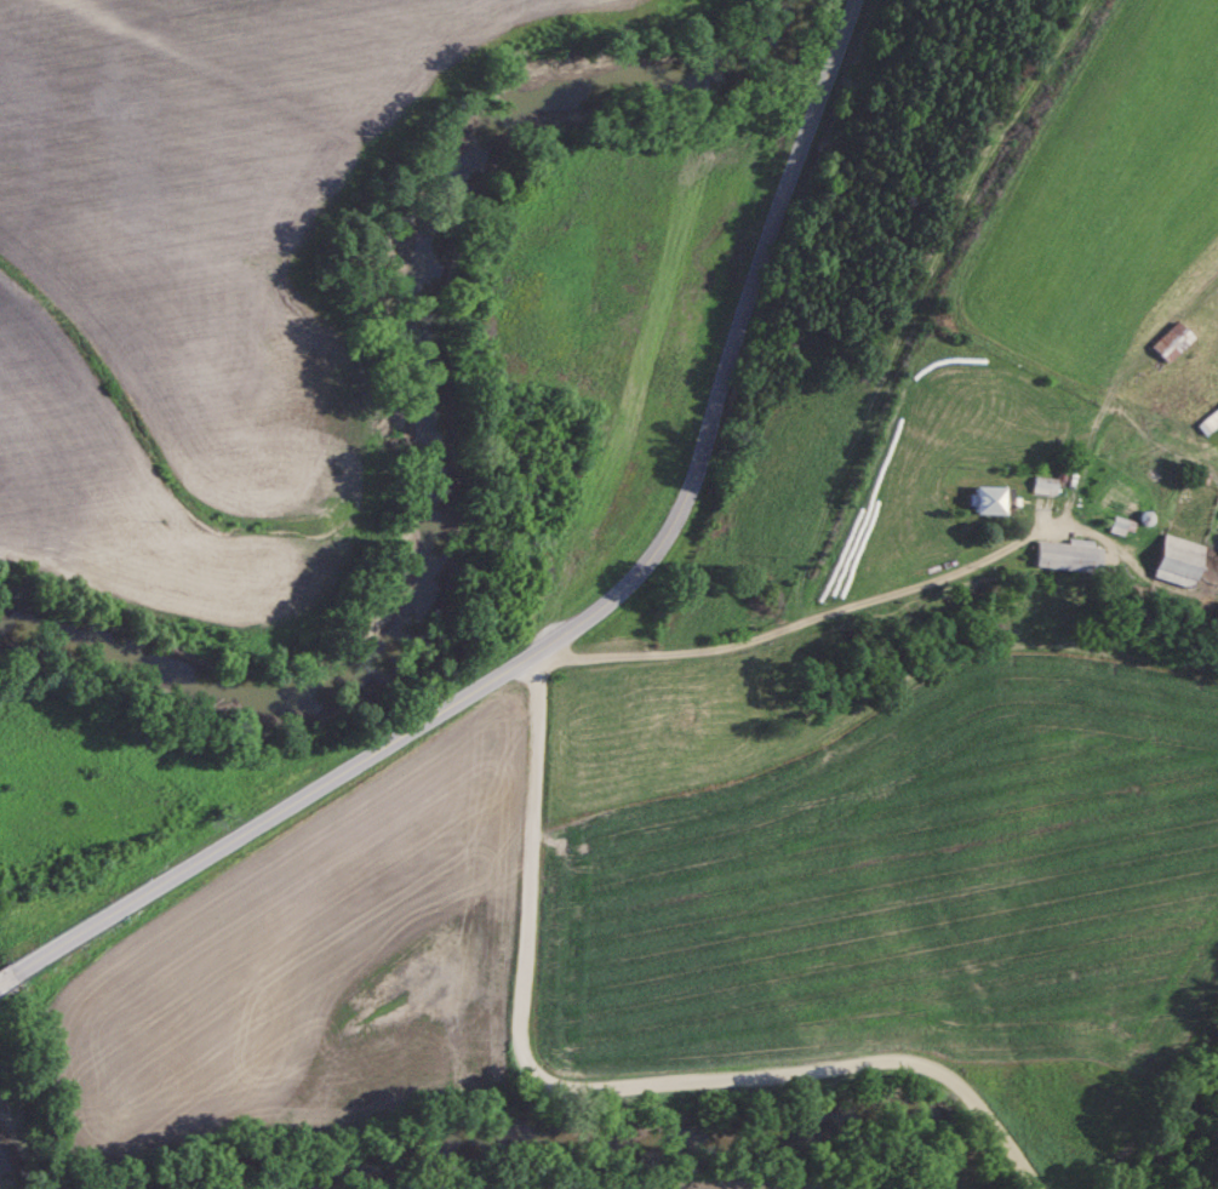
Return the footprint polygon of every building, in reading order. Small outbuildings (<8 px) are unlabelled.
[(1168,366),(1196,339),(1179,322),(1151,349),(1168,366)] [(1035,496),(1057,496),(1057,481),(1035,481),(1035,496)] [(1013,489),(976,489),(976,517),(1013,517),(1013,489)] [(1153,579),(1194,591),(1206,547),(1165,536),(1153,579)] [(1037,541),(1035,570),(1100,575),(1102,546),(1037,541)]
